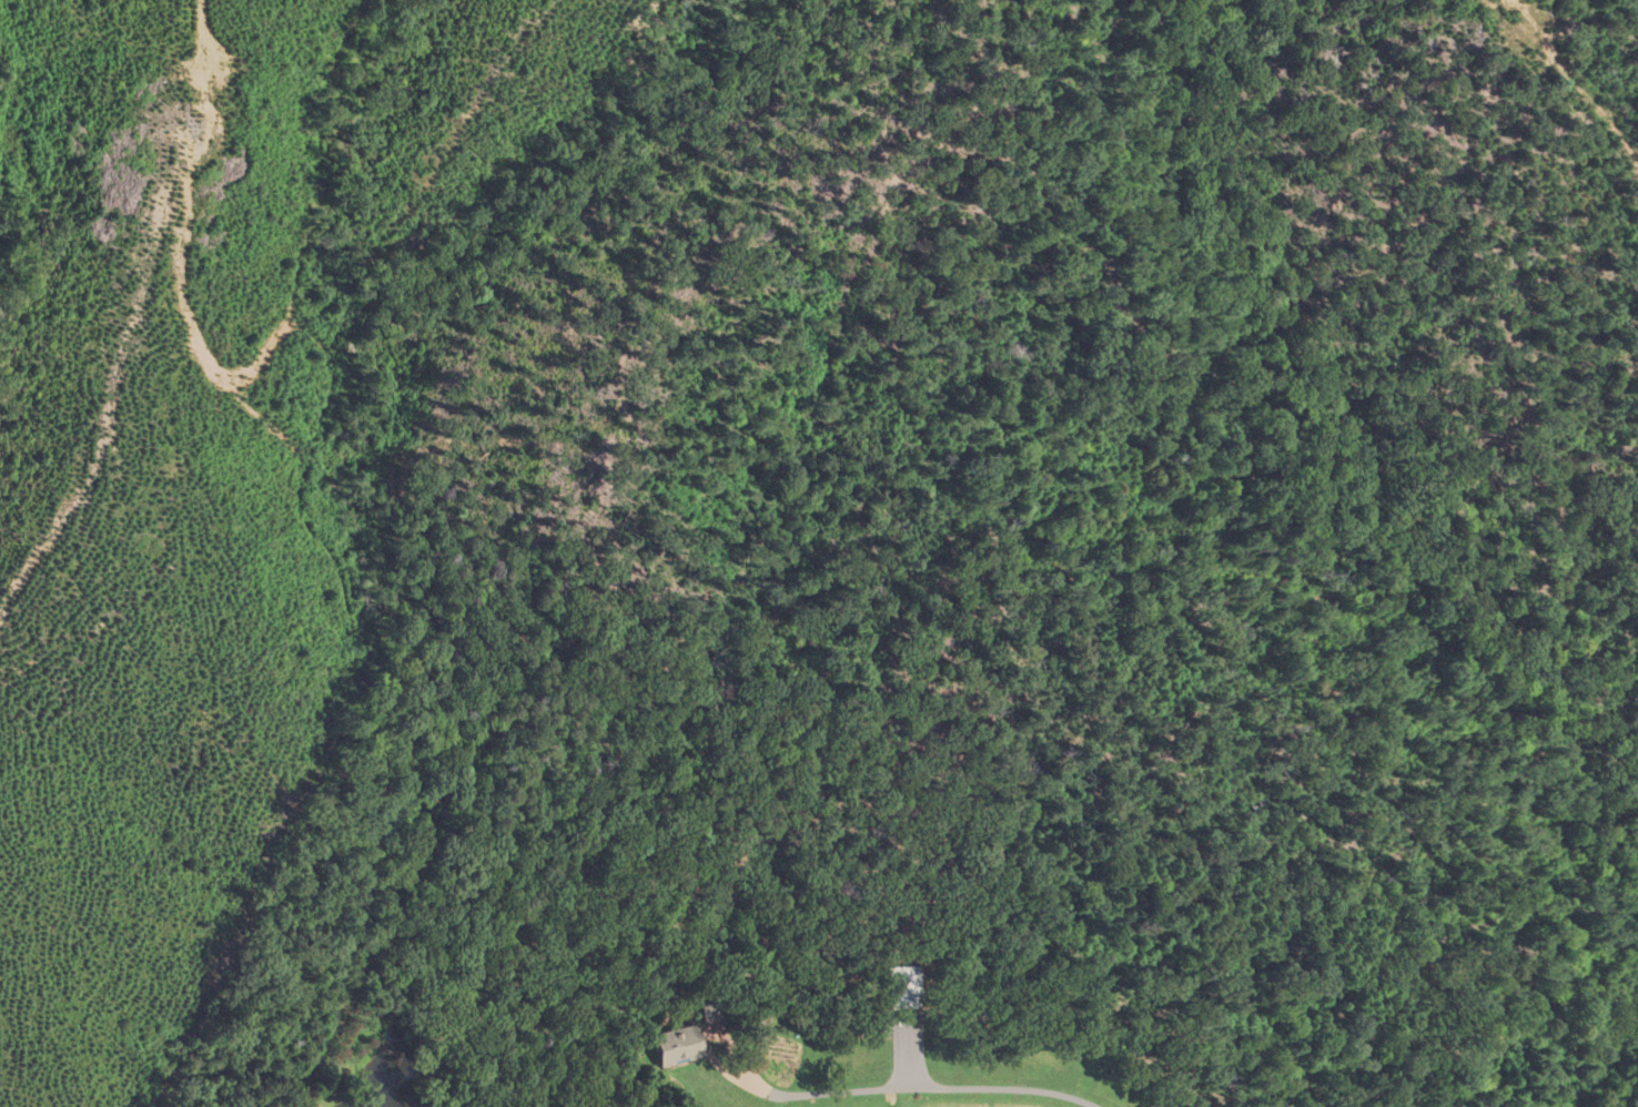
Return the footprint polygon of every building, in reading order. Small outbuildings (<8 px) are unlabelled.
[(883,1010),(916,1010),(916,967),(883,967),(883,1010)] [(689,1025),(642,1036),(649,1069),(697,1057),(689,1025)]
